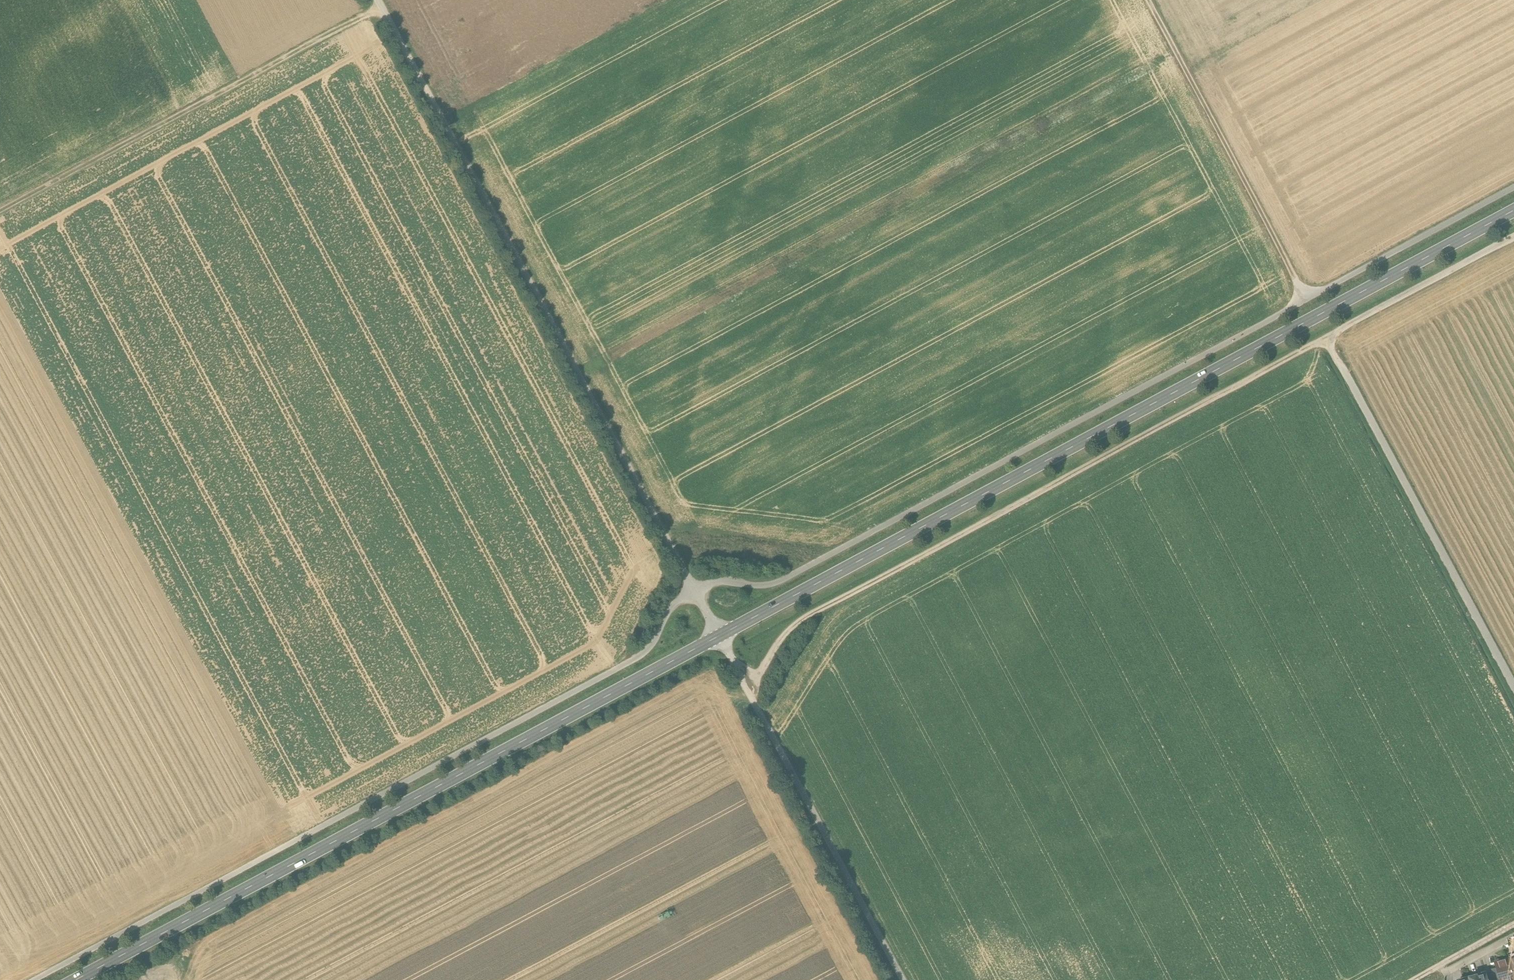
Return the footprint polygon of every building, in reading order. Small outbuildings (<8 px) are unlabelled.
[(1509,958),(1506,959),(1506,960),(1495,963),(1497,968),(1500,979),(1513,979),(1513,977),(1509,958)] [(1491,970),(1494,979),(1500,979),(1497,968),(1491,970)] [(1487,979),(1494,979),(1491,970),(1484,971),(1485,973),(1487,979)]
